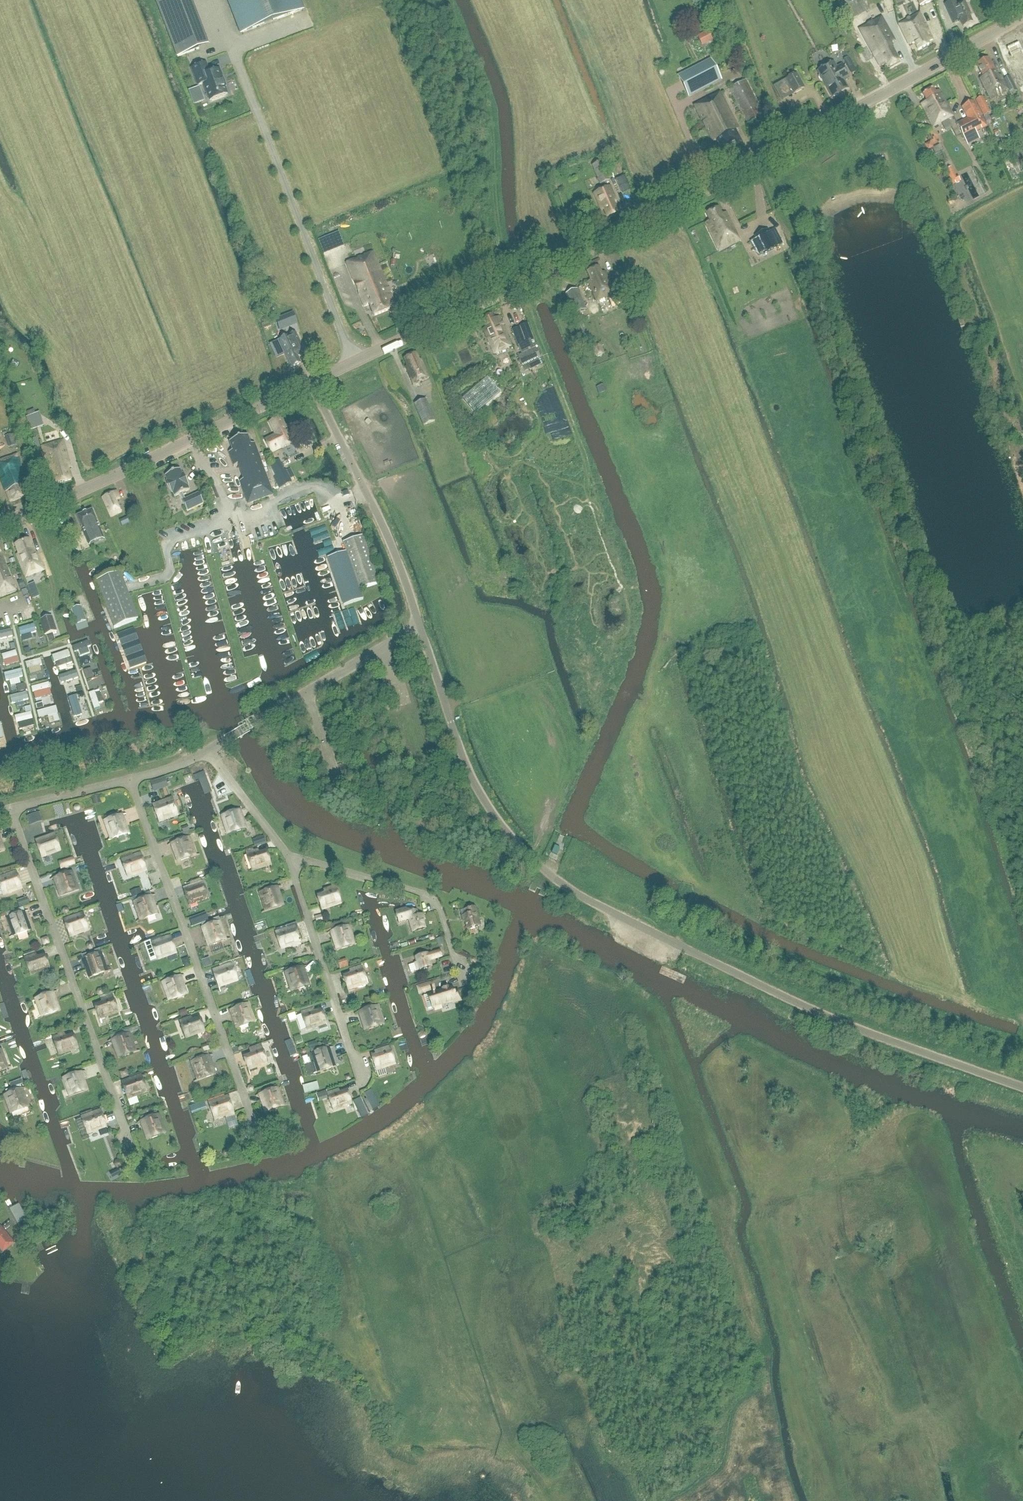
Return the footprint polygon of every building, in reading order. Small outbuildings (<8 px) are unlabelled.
[(177,57),(198,49),(180,0),(156,0),(177,57)] [(241,32),(301,10),(298,0),(229,0),(241,32)] [(837,2),(840,8),(848,22),(868,12),(863,0),(836,0),(837,2)] [(954,1),(944,5),(952,24),(960,20),(963,27),(972,23),(969,16),(971,16),(965,2),(956,6),(954,1)] [(932,40),(927,29),(919,13),(898,25),(909,46),(913,43),(918,51),(928,45),(932,40)] [(885,65),(887,68),(898,62),(892,50),(891,44),(895,42),(881,18),(859,30),(880,67),(885,65)] [(708,31),(697,36),(702,46),(713,41),(708,31)] [(1022,51),(1020,52),(1016,45),(1009,48),(1012,56),(1010,57),(1016,69),(1022,66),(1022,54),(1022,51)] [(991,101),(1007,92),(1008,92),(1003,80),(1001,76),(997,78),(988,60),(976,66),(983,78),(980,80),(991,101)] [(691,95),(719,80),(710,62),(681,76),(691,95)] [(191,69),(198,86),(203,84),(209,101),(227,95),(224,88),(226,87),(219,69),(209,73),(206,63),(191,69)] [(833,63),(817,72),(819,75),(818,77),(820,81),(823,81),(832,98),(848,90),(843,82),(848,79),(841,66),(836,69),(833,63)] [(155,94),(147,72),(140,75),(147,96),(155,94)] [(786,80),(793,94),(804,89),(796,75),(786,80)] [(1009,77),(1003,80),(1008,92),(1007,92),(1010,96),(1017,92),(1009,77)] [(764,116),(745,81),(729,89),(747,125),(764,116)] [(921,105),(933,128),(953,117),(939,91),(935,93),(933,89),(922,95),(926,102),(921,105)] [(740,143),(734,132),(738,129),(720,93),(694,106),(713,143),(717,141),(722,152),(740,143)] [(985,103),(981,105),(989,121),(990,121),(988,115),(991,114),(985,103)] [(983,118),(986,123),(989,121),(981,105),(978,107),(983,118)] [(956,124),(964,139),(987,127),(979,113),(968,118),(956,124)] [(936,145),(929,148),(932,155),(939,152),(936,145)] [(603,209),(607,218),(618,214),(613,203),(616,202),(610,187),(606,189),(603,184),(609,181),(601,162),(592,166),(602,190),(593,194),(600,210),(603,209)] [(945,171),(952,186),(960,182),(958,176),(956,177),(951,168),(945,171)] [(705,224),(719,252),(740,241),(726,213),(722,215),(718,208),(706,214),(710,222),(705,224)] [(767,230),(755,236),(756,239),(751,242),(754,249),(760,247),(764,255),(776,249),(776,247),(781,245),(774,230),(769,233),(767,230)] [(201,238),(207,255),(216,252),(210,235),(201,238)] [(394,303),(391,296),(373,253),(346,263),(358,294),(364,307),(369,305),(374,317),(390,310),(388,306),(394,303)] [(495,260),(493,254),(485,258),(488,263),(495,260)] [(747,264),(743,267),(749,276),(753,273),(747,264)] [(598,267),(587,272),(591,281),(588,283),(596,302),(607,297),(608,299),(612,308),(629,300),(625,291),(615,296),(605,275),(602,276),(598,267)] [(574,316),(586,310),(577,289),(565,295),(574,316)] [(293,314),(276,321),(279,329),(296,323),(293,314)] [(511,347),(498,318),(494,320),(491,315),(482,319),(486,328),(483,330),(494,355),(511,347)] [(587,334),(582,319),(572,322),(577,337),(587,334)] [(520,326),(520,327),(526,342),(530,340),(531,341),(534,340),(528,323),(520,326)] [(526,342),(520,327),(512,329),(518,346),(526,342)] [(278,341),(270,344),(276,357),(284,354),(290,368),(292,367),(293,368),(300,364),(295,354),(303,350),(296,333),(278,341)] [(528,364),(540,358),(535,348),(534,348),(531,341),(530,340),(526,342),(518,346),(517,346),(521,354),(517,356),(522,367),(525,372),(530,369),(528,364)] [(604,354),(599,344),(590,348),(596,359),(604,354)] [(409,371),(407,372),(413,386),(429,379),(421,361),(419,361),(416,354),(404,359),(409,371)] [(528,386),(543,381),(539,370),(524,375),(528,386)] [(434,422),(425,401),(414,405),(423,427),(434,422)] [(38,427),(33,415),(26,417),(31,430),(38,427)] [(280,418),(269,423),(275,436),(265,441),(270,453),(281,447),(282,449),(293,444),(280,418)] [(250,445),(247,436),(229,443),(232,452),(229,453),(234,467),(238,466),(243,481),(239,482),(248,505),(273,496),(254,444),(250,445)] [(71,480),(68,469),(71,468),(63,441),(42,447),(50,474),(53,473),(56,485),(71,480)] [(13,450),(11,442),(0,446),(0,451),(1,453),(13,450)] [(23,480),(27,478),(17,455),(0,461),(0,480),(5,493),(6,492),(10,503),(30,495),(23,480)] [(270,465),(275,477),(278,475),(283,486),(292,482),(286,470),(285,471),(279,460),(270,465)] [(167,485),(170,492),(172,491),(175,498),(180,495),(182,501),(182,502),(187,513),(203,505),(198,494),(185,501),(182,494),(189,491),(179,470),(165,476),(168,484),(167,485)] [(102,498),(111,518),(121,514),(116,502),(119,500),(116,492),(102,498)] [(88,545),(103,539),(92,510),(77,516),(88,545)] [(128,523),(126,518),(119,521),(121,526),(128,523)] [(336,555),(327,558),(344,606),(363,600),(360,592),(379,585),(363,537),(362,536),(343,543),(346,552),(336,555)] [(28,539),(14,545),(18,554),(16,555),(24,577),(43,570),(36,553),(34,554),(28,539)] [(15,590),(0,551),(0,596),(15,590)] [(120,573),(96,583),(114,630),(138,621),(120,573)] [(81,606),(71,610),(76,625),(75,626),(77,632),(88,628),(86,622),(87,621),(81,606)] [(44,635),(55,632),(51,617),(39,621),(44,635)] [(15,634),(18,646),(24,644),(25,648),(35,646),(30,629),(15,634)] [(10,647),(7,630),(0,632),(0,649),(10,647)] [(70,647),(77,667),(91,662),(83,642),(70,647)] [(37,660),(21,663),(23,670),(39,666),(37,660)] [(93,685),(99,684),(93,663),(87,664),(90,678),(87,679),(84,670),(80,671),(84,689),(94,686),(93,685)] [(43,668),(25,675),(27,682),(45,676),(43,668)] [(28,694),(47,689),(46,683),(27,688),(28,694)] [(95,687),(96,690),(81,696),(89,714),(102,709),(99,701),(105,698),(100,685),(95,687)] [(36,720),(44,718),(46,727),(57,725),(54,709),(34,712),(36,720)] [(164,778),(150,783),(153,792),(168,787),(164,778)] [(159,823),(178,817),(171,798),(153,805),(159,823)] [(246,830),(240,811),(221,816),(227,835),(246,830)] [(26,817),(29,826),(42,821),(39,812),(26,817)] [(129,840),(127,834),(128,834),(122,815),(103,822),(110,840),(118,838),(120,843),(129,840)] [(182,835),(189,832),(187,826),(180,828),(182,835)] [(181,841),(171,844),(177,863),(195,856),(189,838),(191,837),(189,833),(179,836),(181,841)] [(54,835),(35,842),(41,857),(60,851),(54,835)] [(264,837),(252,841),(254,847),(257,846),(266,843),(264,837)] [(258,851),(246,855),(251,870),(270,864),(267,852),(259,855),(258,851)] [(142,858),(134,861),(131,854),(120,858),(127,877),(146,870),(142,858)] [(59,864),(61,871),(75,866),(73,859),(59,864)] [(22,890),(15,872),(0,877),(0,888),(3,897),(22,890)] [(71,872),(53,879),(60,897),(78,891),(71,872)] [(167,878),(168,887),(177,885),(176,877),(167,878)] [(189,907),(208,900),(201,882),(183,888),(189,907)] [(277,887),(259,893),(265,912),(283,906),(277,887)] [(321,909),(340,903),(335,888),(324,892),(325,895),(317,898),(321,909)] [(131,899),(139,920),(157,914),(150,892),(131,899)] [(27,898),(17,901),(19,908),(29,904),(27,898)] [(24,906),(28,919),(39,916),(35,903),(24,906)] [(480,926),(474,907),(464,910),(466,916),(461,917),(463,923),(464,922),(467,930),(480,926)] [(5,914),(7,918),(6,919),(12,937),(31,931),(24,912),(23,908),(5,914)] [(416,911),(414,912),(413,910),(408,911),(406,908),(395,911),(398,924),(409,921),(412,933),(425,929),(423,921),(424,921),(423,915),(417,916),(416,911)] [(64,922),(65,925),(69,937),(88,930),(81,911),(70,915),(71,919),(64,922)] [(219,922),(201,929),(208,947),(226,941),(219,922)] [(349,926),(330,933),(336,951),(355,945),(349,926)] [(299,943),(295,931),(288,934),(287,930),(275,934),(280,949),(299,943)] [(171,941),(164,943),(161,936),(150,941),(157,959),(176,952),(171,941)] [(80,956),(89,979),(107,972),(98,949),(80,956)] [(440,951),(426,956),(426,954),(415,958),(419,971),(430,968),(428,961),(441,957),(440,951)] [(45,957),(37,959),(34,952),(23,956),(30,975),(49,968),(45,957)] [(337,962),(339,970),(348,967),(345,959),(337,962)] [(285,973),(290,992),(309,986),(302,964),(284,969),(285,973)] [(218,987),(237,981),(232,965),(220,970),(221,973),(214,976),(218,987)] [(347,990),(366,984),(361,968),(349,972),(351,976),(343,978),(347,990)] [(180,977),(162,983),(169,1002),(187,995),(180,977)] [(455,1001),(455,1002),(459,1000),(457,995),(455,995),(454,995),(451,988),(448,989),(448,988),(443,990),(443,991),(429,995),(433,1008),(434,1008),(434,1011),(442,1009),(440,1005),(447,1003),(448,1004),(455,1001)] [(53,993),(34,999),(41,1018),(59,1012),(53,993)] [(117,1012),(112,998),(112,997),(111,994),(99,998),(101,1001),(102,1004),(94,1007),(98,1019),(117,1012)] [(254,1023),(248,1004),(240,1007),(239,1003),(230,1006),(231,1010),(229,1011),(236,1029),(254,1023)] [(377,1007),(358,1013),(364,1031),(383,1025),(377,1007)] [(180,1018),(188,1016),(186,1010),(179,1012),(180,1018)] [(325,1023),(322,1012),(314,1014),(313,1011),(301,1014),(306,1030),(325,1023)] [(204,1031),(200,1020),(192,1022),(191,1019),(180,1023),(185,1038),(204,1031)] [(129,1034),(111,1040),(118,1059),(136,1052),(129,1034)] [(39,1037),(45,1057),(54,1055),(48,1035),(39,1037)] [(77,1048),(73,1036),(65,1039),(64,1035),(53,1040),(58,1055),(77,1048)] [(201,1046),(204,1053),(210,1050),(207,1044),(201,1046)] [(260,1045),(249,1049),(251,1056),(243,1058),(247,1070),(267,1063),(260,1045)] [(376,1070),(395,1064),(390,1048),(378,1052),(379,1056),(372,1058),(376,1070)] [(329,1049),(311,1054),(317,1073),(335,1067),(329,1049)] [(189,1059),(197,1081),(215,1075),(207,1052),(189,1059)] [(128,1077),(129,1079),(121,1082),(128,1100),(129,1100),(130,1104),(138,1102),(137,1097),(146,1094),(140,1075),(144,1074),(143,1071),(128,1077)] [(81,1072),(63,1079),(69,1097),(87,1091),(81,1072)] [(21,1080),(9,1084),(11,1089),(17,1087),(23,1085),(23,1084),(21,1080)] [(277,1088),(258,1095),(265,1113),(283,1107),(277,1088)] [(3,1096),(10,1115),(12,1114),(13,1119),(30,1113),(28,1108),(22,1090),(3,1096)] [(351,1104),(347,1092),(340,1095),(338,1091),(327,1095),(332,1110),(351,1104)] [(363,1096),(352,1099),(357,1117),(368,1114),(363,1096)] [(233,1112),(228,1100),(221,1103),(220,1099),(208,1103),(213,1118),(233,1112)] [(106,1129),(99,1111),(81,1118),(87,1136),(106,1129)] [(158,1116),(140,1122),(147,1141),(165,1134),(158,1116)] [(72,1121),(79,1138),(85,1135),(78,1118),(72,1121)] [(122,1167),(113,1172),(116,1177),(124,1172),(122,1167)] [(0,1227),(0,1252),(2,1254),(3,1253),(15,1243),(1,1226),(0,1227)] [(24,1230),(18,1233),(20,1239),(26,1236),(24,1230)]
